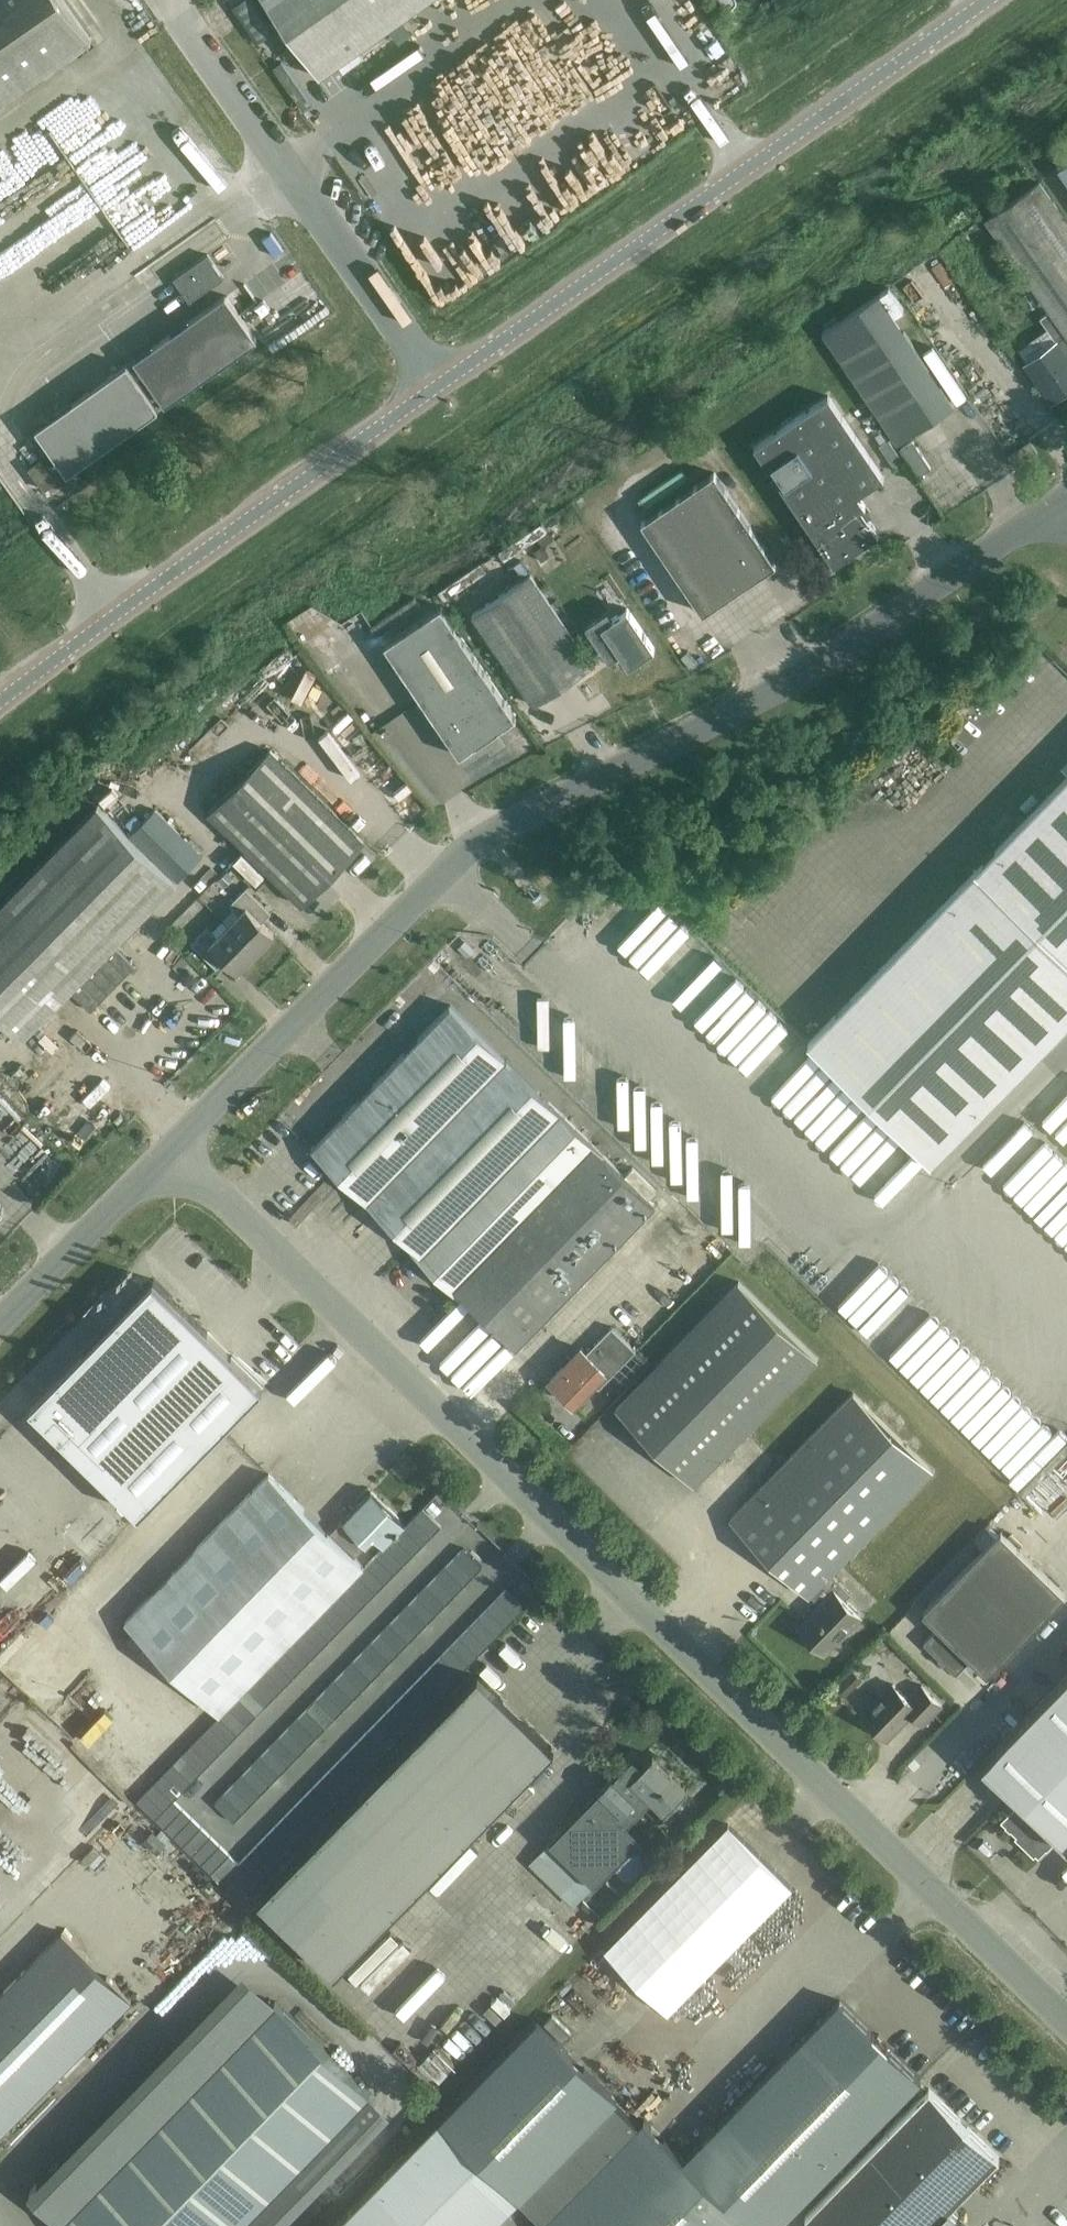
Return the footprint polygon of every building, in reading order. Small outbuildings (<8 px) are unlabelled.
[(91,40),(64,0),(0,0),(0,104),(91,40)] [(320,77),(430,0),(266,0),(320,77)] [(1059,167),(1066,178),(1066,161),(1059,167)] [(1040,182),(986,220),(1050,311),(1066,335),(1066,220),(1040,182)] [(978,219),(966,227),(973,237),(985,229),(978,219)] [(164,264),(182,256),(177,244),(159,253),(164,264)] [(208,254),(196,263),(199,267),(189,274),(186,270),(174,278),(190,301),(224,277),(208,254)] [(1005,271),(1015,284),(1023,278),(1014,264),(1005,271)] [(1026,285),(1007,296),(1020,317),(1039,306),(1026,285)] [(898,443),(954,405),(879,294),(822,332),(898,443)] [(257,340),(226,295),(134,360),(166,404),(257,340)] [(1050,311),(1040,318),(1057,342),(1027,362),(1053,398),(1066,388),(1066,335),(1050,311)] [(104,447),(105,448),(159,409),(127,364),(72,403),(73,403),(36,429),(68,473),(104,447)] [(862,508),(865,506),(866,505),(858,495),(884,477),(829,396),(754,446),(834,564),(879,534),(862,508)] [(913,441),(900,449),(918,476),(931,467),(913,441)] [(703,613),(776,563),(715,472),(642,521),(703,613)] [(531,574),(472,613),(534,705),(593,665),(531,574)] [(517,717),(442,606),(385,644),(460,755),(517,717)] [(606,656),(609,659),(620,652),(629,665),(654,648),(627,608),(613,618),(607,610),(597,616),(585,625),(606,656)] [(209,813),(303,905),(364,842),(270,750),(209,813)] [(976,870),(975,869),(974,869),(976,871),(808,1042),(931,1162),(1066,1023),(1066,777),(976,870)] [(98,806),(0,905),(0,1018),(22,1040),(79,982),(115,946),(177,883),(164,870),(130,837),(98,806)] [(157,808),(130,837),(164,870),(192,842),(157,808)] [(228,926),(256,953),(274,934),(258,918),(267,909),(246,888),(230,904),(240,914),(228,926)] [(238,971),(256,953),(228,926),(217,937),(207,927),(191,944),(212,964),(221,955),(238,971)] [(133,964),(115,946),(79,982),(98,1000),(133,964)] [(450,1005),(311,1147),(516,1346),(654,1205),(450,1005)] [(32,1185),(54,1163),(33,1141),(11,1163),(32,1185)] [(676,1242),(691,1227),(672,1208),(663,1217),(653,1207),(622,1238),(660,1276),(685,1251),(676,1242)] [(263,1386),(153,1279),(29,1406),(139,1513),(263,1386)] [(817,1358),(738,1281),(615,1406),(694,1484),(817,1358)] [(611,1326),(585,1352),(580,1347),(549,1379),(573,1402),(593,1382),(598,1388),(635,1350),(611,1326)] [(809,1594),(830,1573),(931,1469),(852,1392),(729,1518),(808,1595),(809,1594)] [(362,1566),(353,1556),(329,1533),(269,1473),(125,1621),(219,1713),(362,1566)] [(370,1490),(353,1508),(329,1533),(353,1556),(366,1543),(374,1535),(384,1545),(405,1524),(370,1490)] [(422,1507),(413,1517),(432,1535),(441,1526),(422,1507)] [(404,1526),(423,1545),(432,1535),(413,1517),(404,1526)] [(404,1526),(395,1536),(413,1554),(423,1545),(404,1526)] [(922,1611),(938,1626),(923,1642),(955,1673),(970,1657),(986,1673),(1065,1594),(1001,1532),(922,1611)] [(385,1545),(404,1564),(413,1554),(395,1536),(385,1545)] [(385,1545),(376,1555),(395,1573),(404,1564),(385,1545)] [(473,1576),(483,1566),(464,1548),(454,1557),(473,1576)] [(367,1564),(386,1582),(395,1573),(376,1555),(367,1564)] [(464,1585),(473,1576),(454,1557),(445,1567),(464,1585)] [(367,1564),(358,1573),(377,1592),(386,1582),(367,1564)] [(445,1567),(436,1576),(455,1595),(464,1585),(445,1567)] [(348,1583),(367,1601),(377,1592),(358,1573),(348,1583)] [(800,1624),(816,1640),(826,1650),(857,1618),(841,1602),(850,1593),(830,1573),(809,1594),(819,1605),(800,1624)] [(446,1604),(455,1595),(436,1576),(427,1586),(446,1604)] [(348,1583),(339,1592),(358,1611),(367,1601),(348,1583)] [(427,1586),(418,1595),(436,1614),(446,1604),(427,1586)] [(506,1589),(497,1598),(516,1617),(525,1607),(506,1589)] [(330,1602),(349,1620),(358,1611),(339,1592),(330,1602)] [(427,1623),(436,1614),(418,1595),(408,1605),(427,1623)] [(506,1626),(516,1617),(497,1598),(487,1608),(506,1626)] [(330,1602),(321,1611),(340,1630),(349,1620),(330,1602)] [(408,1605),(399,1614),(418,1632),(427,1623),(408,1605)] [(487,1608),(478,1617),(497,1636),(506,1626),(487,1608)] [(311,1621),(330,1639),(340,1630),(321,1611),(311,1621)] [(409,1642),(418,1632),(399,1614),(390,1623),(409,1642)] [(488,1645),(497,1636),(478,1617),(469,1627),(488,1645)] [(311,1621),(302,1630),(321,1649),(330,1639),(311,1621)] [(390,1623),(381,1633),(400,1651),(409,1642),(390,1623)] [(469,1627),(460,1636),(479,1655),(488,1645),(469,1627)] [(293,1640),(312,1658),(321,1649),(302,1630),(293,1640)] [(390,1661),(400,1651),(381,1633),(372,1642),(390,1661)] [(469,1664),(479,1655),(460,1636),(450,1646),(469,1664)] [(293,1640),(284,1649),(303,1668),(312,1658),(293,1640)] [(372,1642),(362,1652),(381,1670),(390,1661),(372,1642)] [(450,1646),(441,1655),(460,1674),(469,1664),(450,1646)] [(284,1649),(275,1658),(294,1677),(303,1668),(284,1649)] [(372,1680),(381,1670),(362,1652),(353,1661),(372,1680)] [(441,1655),(432,1665),(451,1683),(460,1674),(441,1655)] [(265,1668),(284,1686),(294,1677),(275,1658),(265,1668)] [(353,1661),(344,1671),(363,1689),(372,1680),(353,1661)] [(442,1692),(451,1683),(432,1665),(423,1674),(442,1692)] [(265,1668),(256,1677),(275,1696),(284,1686),(265,1668)] [(843,1670),(845,1686),(853,1685),(855,1696),(862,1695),(860,1669),(843,1670)] [(344,1671),(335,1680),(354,1699),(363,1689),(344,1671)] [(423,1674),(414,1683),(433,1702),(442,1692),(423,1674)] [(476,1675),(262,1895),(337,1968),(551,1748),(476,1675)] [(983,1763),(1020,1800),(1001,1820),(1039,1857),(1058,1836),(1066,1845),(1066,1676),(983,1763)] [(247,1687),(266,1705),(275,1696),(256,1677),(247,1687)] [(344,1708),(354,1699),(335,1680),(325,1690),(344,1708)] [(423,1711),(433,1702),(414,1683),(404,1693),(423,1711)] [(893,1684),(862,1716),(886,1739),(911,1713),(923,1724),(942,1705),(922,1685),(911,1696),(905,1696),(893,1684)] [(247,1687),(238,1696),(257,1715),(266,1705),(247,1687)] [(325,1690),(316,1699),(335,1718),(344,1708),(325,1690)] [(404,1693),(395,1702),(414,1721),(423,1711),(404,1693)] [(228,1706),(247,1724),(257,1715),(238,1696),(228,1706)] [(326,1727),(335,1718),(316,1699),(307,1708),(326,1727)] [(405,1730),(414,1721),(395,1702),(386,1712),(405,1730)] [(228,1706),(219,1715),(238,1734),(247,1724),(228,1706)] [(307,1708),(298,1718),(317,1736),(326,1727),(307,1708)] [(386,1712),(377,1721),(396,1740),(405,1730),(386,1712)] [(210,1725),(229,1743),(238,1734),(219,1715),(210,1725)] [(307,1746),(317,1736),(298,1718),(289,1727),(307,1746)] [(386,1749),(396,1740),(377,1721),(367,1731),(386,1749)] [(210,1725),(201,1734),(220,1753),(229,1743),(210,1725)] [(289,1727),(279,1737),(298,1755),(307,1746),(289,1727)] [(367,1731),(358,1740),(377,1759),(386,1749),(367,1731)] [(192,1743),(211,1762),(220,1753),(201,1734),(192,1743)] [(289,1765),(298,1755),(279,1737),(270,1746),(289,1765)] [(368,1768),(377,1759),(358,1740),(349,1750),(368,1768)] [(192,1743),(182,1753),(201,1771),(211,1762),(192,1743)] [(270,1746),(261,1756),(280,1774),(289,1765),(270,1746)] [(349,1750),(340,1759),(359,1778),(368,1768),(349,1750)] [(173,1762),(192,1781),(201,1771),(182,1753),(173,1762)] [(271,1784),(280,1774),(261,1756),(252,1765),(271,1784)] [(632,1756),(532,1858),(575,1900),(593,1882),(594,1883),(640,1836),(626,1822),(651,1797),(665,1811),(687,1788),(653,1756),(642,1765),(632,1756)] [(350,1787),(359,1778),(340,1759),(331,1768),(350,1787)] [(173,1762),(164,1772),(183,1790),(192,1781),(173,1762)] [(252,1765),(242,1775),(261,1793),(271,1784),(252,1765)] [(331,1768),(321,1778),(340,1796),(350,1787),(331,1768)] [(156,1819),(174,1800),(183,1790),(164,1772),(136,1800),(156,1819)] [(252,1803),(261,1793),(242,1775),(233,1784),(252,1803)] [(331,1806),(340,1796),(321,1778),(312,1787),(331,1806)] [(233,1784),(224,1794),(243,1812),(252,1803),(233,1784)] [(312,1787),(303,1797),(322,1815),(331,1806),(312,1787)] [(234,1821),(243,1812),(224,1794),(215,1803),(234,1821)] [(313,1825),(322,1815),(303,1797),(294,1806),(313,1825)] [(156,1819),(165,1828),(183,1809),(174,1800),(156,1819)] [(294,1806),(285,1816),(303,1834),(313,1825),(294,1806)] [(183,1809),(165,1828),(174,1837),(193,1818),(183,1809)] [(294,1844),(303,1834),(285,1816),(275,1825),(294,1844)] [(174,1837),(184,1846),(202,1827),(193,1818),(174,1837)] [(275,1825),(266,1835),(285,1853),(294,1844),(275,1825)] [(202,1827),(184,1846),(193,1855),(211,1837),(202,1827)] [(276,1863),(285,1853),(266,1835),(257,1844),(276,1863)] [(193,1855),(202,1865),(221,1846),(211,1837),(193,1855)] [(257,1844),(248,1854),(267,1872),(276,1863),(257,1844)] [(221,1846),(202,1865),(212,1874),(230,1855),(221,1846)] [(239,1900),(267,1872),(248,1854),(238,1863),(220,1882),(239,1900)] [(212,1874),(220,1882),(238,1863),(230,1855),(212,1874)] [(434,2082),(521,1986),(489,1958),(499,1947),(465,1917),(368,2023),(434,2082)] [(131,2000),(62,1932),(0,1995),(0,2133),(131,2000)] [(617,2099),(537,2020),(440,2119),(549,2225),(776,2225),(920,2079),(839,2000),(684,2158),(644,2119),(639,2124),(615,2100),(617,2099)] [(370,2094),(274,2002),(58,2223),(61,2225),(241,2225),(370,2094)] [(552,2015),(544,2023),(563,2041),(571,2033),(552,2015)] [(816,2225),(966,2225),(949,2208),(999,2157),(929,2088),(805,2215),(816,2225)] [(518,2198),(438,2120),(335,2225),(490,2225),(518,2198)]
